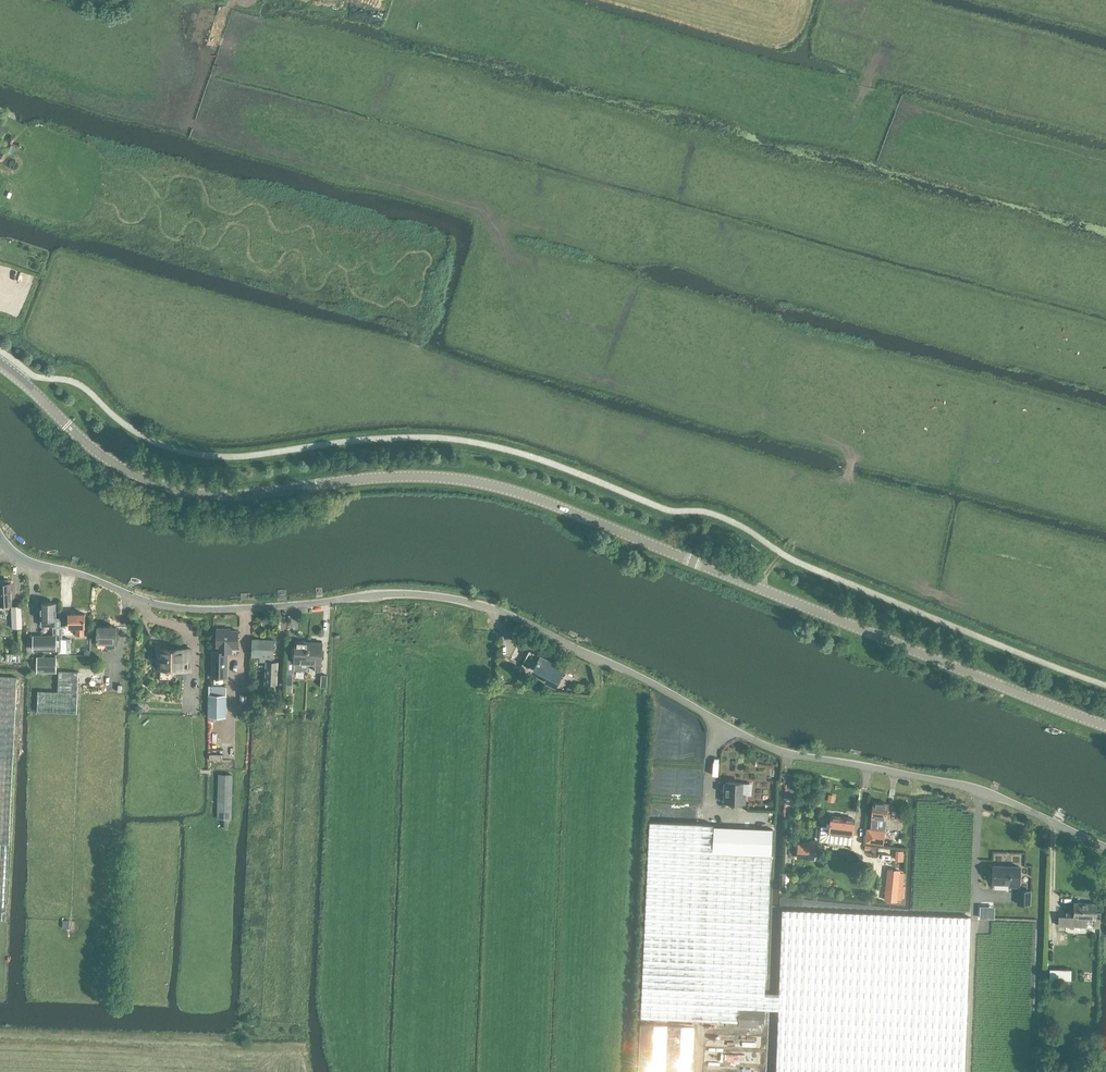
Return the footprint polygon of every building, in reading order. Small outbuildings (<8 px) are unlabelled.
[(112,11),(124,14),(127,0),(115,0),(112,11)] [(10,608),(10,606),(12,606),(11,602),(14,602),(11,584),(0,586),(0,591),(3,609),(10,608)] [(43,626),(56,626),(56,604),(43,604),(43,626)] [(11,606),(12,628),(22,627),(21,606),(11,606)] [(85,635),(85,627),(86,627),(86,614),(69,615),(70,628),(77,627),(77,636),(85,635)] [(117,642),(117,628),(99,628),(99,642),(108,643),(108,649),(116,649),(116,642),(117,642)] [(238,648),(238,631),(217,630),(217,647),(220,647),(220,650),(213,650),(213,676),(228,676),(228,651),(231,651),(231,648),(238,648)] [(56,650),(56,635),(35,635),(35,649),(56,650)] [(63,636),(63,649),(72,649),(72,636),(63,636)] [(278,683),(279,661),(274,660),(275,640),(254,639),(253,655),(261,655),(261,660),(267,661),(267,682),(278,683)] [(296,641),(296,668),(296,670),(307,670),(308,663),(309,663),(310,642),(296,641)] [(323,642),(310,642),(309,663),(316,663),(316,670),(322,670),(323,642)] [(191,669),(192,649),(161,648),(161,669),(191,669)] [(556,686),(565,668),(530,650),(523,665),(549,678),(547,681),(556,686)] [(38,657),(38,673),(56,673),(56,657),(38,657)] [(59,670),(59,671),(58,691),(38,690),(37,712),(77,714),(79,671),(59,670)] [(7,920),(10,852),(18,676),(0,676),(0,920),(7,920)] [(209,694),(209,717),(226,717),(226,695),(227,685),(210,685),(210,694),(209,694)] [(232,819),(233,774),(219,773),(217,818),(232,819)] [(745,802),(745,794),(743,794),(743,783),(727,783),(726,802),(745,802)] [(886,826),(889,804),(875,802),(872,824),(871,824),(870,836),(883,838),(885,826),(886,826)] [(851,845),(854,819),(833,816),(831,832),(824,831),(823,841),(851,845)] [(774,829),(715,827),(715,824),(649,822),(641,1018),(740,1022),(740,1025),(764,1026),(765,1009),(779,1010),(777,1071),(965,1071),(971,917),(783,910),(779,995),(765,994),(771,854),(773,854),(774,829)] [(817,862),(818,845),(798,844),(797,860),(817,862)] [(1020,886),(1020,885),(1020,867),(994,867),(994,884),(1012,884),(1012,886),(1018,886),(1020,886)] [(888,870),(885,899),(896,901),(897,898),(901,898),(904,874),(899,873),(899,871),(888,870)] [(1031,890),(1018,889),(1018,903),(1018,904),(1018,905),(1031,905),(1031,890)] [(981,918),(995,918),(996,904),(981,904),(981,918)] [(1097,913),(1097,912),(1097,904),(1075,904),(1075,913),(1067,913),(1067,917),(1060,917),(1060,927),(1088,928),(1088,920),(1095,921),(1095,928),(1101,928),(1101,913),(1097,913)] [(1072,980),(1072,969),(1050,969),(1049,980),(1072,980)] [(696,1024),(641,1022),(639,1071),(694,1071),(696,1024)]
